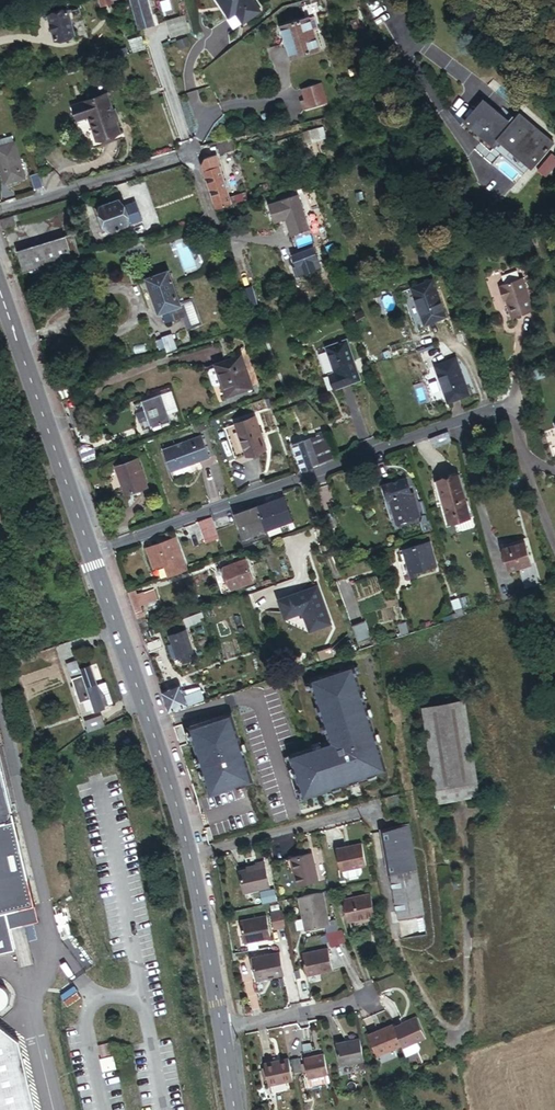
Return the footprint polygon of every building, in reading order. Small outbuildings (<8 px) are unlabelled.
[(138,30),(154,25),(147,0),(130,0),(138,30)] [(254,0),(215,0),(229,21),(235,16),(242,25),(262,12),(254,0)] [(82,20),(78,8),(48,16),(55,40),(74,35),(71,23),(82,20)] [(184,16),(165,21),(170,40),(189,34),(184,16)] [(309,19),(283,27),(293,58),(319,50),(313,31),(309,20),(309,19)] [(190,46),(187,37),(176,41),(179,50),(190,46)] [(328,102),(322,82),(301,88),(304,99),(300,100),(303,110),(328,102)] [(106,95),(77,104),(81,117),(88,116),(97,147),(120,140),(106,95)] [(554,142),(520,113),(512,123),(483,99),(463,121),(496,149),(501,143),(532,170),(554,143),(554,142)] [(81,117),(77,104),(73,105),(77,119),(81,117)] [(303,133),(305,144),(324,139),(321,129),(303,133)] [(0,140),(0,148),(12,145),(10,138),(0,140)] [(3,188),(24,182),(13,145),(12,145),(0,148),(0,176),(3,188)] [(216,156),(204,160),(201,167),(215,210),(229,205),(226,197),(216,156)] [(33,181),(36,193),(44,190),(41,179),(33,181)] [(244,192),(226,197),(229,205),(246,200),(244,192)] [(308,231),(295,195),(280,200),(279,202),(267,206),(273,223),(285,219),(291,236),(308,231)] [(131,224),(125,205),(120,207),(117,200),(100,206),(107,231),(131,224)] [(14,225),(13,222),(19,220),(17,215),(0,220),(0,230),(14,225)] [(78,257),(71,235),(63,238),(69,260),(78,257)] [(69,260),(63,238),(15,252),(21,274),(69,260)] [(315,271),(313,262),(317,260),(313,249),(293,257),(296,267),(294,268),(296,277),(315,271)] [(165,273),(144,280),(156,315),(159,314),(163,325),(181,318),(177,306),(165,273)] [(538,314),(530,281),(506,286),(508,297),(514,296),(518,318),(538,314)] [(431,282),(410,289),(423,326),(444,318),(431,282)] [(256,304),(251,288),(243,291),(248,306),(256,304)] [(187,302),(177,306),(181,318),(186,332),(197,328),(187,302)] [(359,382),(345,340),(325,347),(334,373),(329,375),(335,390),(359,382)] [(241,356),(215,365),(216,368),(221,385),(226,399),(252,390),(241,356)] [(455,360),(435,367),(447,400),(467,393),(455,360)] [(221,385),(216,368),(210,370),(209,372),(213,385),(216,387),(221,385)] [(69,386),(54,391),(57,400),(72,395),(69,386)] [(169,393),(158,397),(165,417),(176,413),(169,393)] [(158,397),(140,403),(149,429),(167,423),(165,417),(158,397)] [(253,418),(235,424),(246,457),(264,451),(253,418)] [(316,434),(317,437),(319,443),(323,442),(325,441),(321,432),(316,434)] [(447,434),(433,438),(437,448),(450,443),(447,434)] [(543,440),(554,463),(554,434),(543,440)] [(201,436),(163,450),(170,472),(209,459),(201,436)] [(319,443),(317,437),(292,445),(300,471),(329,462),(323,442),(319,443)] [(91,452),(77,457),(80,465),(94,460),(91,452)] [(136,461),(113,469),(123,496),(145,489),(136,461)] [(523,498),(516,476),(510,478),(517,500),(523,498)] [(455,477),(435,483),(446,525),(467,520),(455,477)] [(384,503),(388,502),(405,497),(402,482),(379,487),(384,503)] [(418,519),(415,506),(408,508),(405,497),(388,502),(394,525),(395,525),(396,529),(400,528),(400,524),(418,519)] [(283,500),(234,517),(242,541),(265,533),(292,524),(283,500)] [(210,519),(197,523),(202,539),(211,536),(213,542),(217,540),(210,519)] [(242,541),(238,542),(241,549),(268,539),(265,533),(242,541)] [(211,536),(202,539),(204,545),(213,542),(211,536)] [(146,549),(146,551),(160,546),(161,546),(163,546),(164,546),(165,548),(166,549),(175,547),(173,540),(146,549)] [(523,544),(500,550),(505,572),(528,567),(523,544)] [(184,572),(175,547),(166,549),(165,548),(164,546),(163,546),(161,546),(160,546),(146,551),(153,570),(163,567),(167,579),(184,572)] [(421,558),(419,548),(401,552),(408,576),(433,569),(429,556),(421,558)] [(244,563),(220,571),(227,593),(251,585),(244,563)] [(220,571),(209,575),(216,596),(227,593),(220,571)] [(314,590),(276,603),(282,621),(301,614),(308,635),(328,628),(314,590)] [(149,603),(146,595),(140,597),(140,594),(126,598),(139,634),(146,631),(138,607),(149,603)] [(464,597),(456,600),(459,609),(467,607),(464,597)] [(455,600),(448,602),(452,615),(440,619),(442,624),(461,617),(455,600)] [(200,619),(198,614),(192,616),(193,617),(195,624),(198,623),(197,620),(200,619)] [(195,624),(193,617),(182,621),(184,628),(195,625),(195,624)] [(349,630),(355,647),(369,642),(363,625),(349,630)] [(179,633),(169,636),(176,657),(178,657),(181,666),(188,663),(185,655),(187,654),(179,633)] [(160,649),(157,640),(143,645),(145,653),(160,649)] [(328,653),(317,656),(319,664),(330,661),(328,653)] [(74,661),(64,664),(68,676),(78,672),(77,670),(74,661)] [(79,676),(69,679),(77,704),(82,702),(85,712),(91,710),(92,713),(102,709),(101,705),(109,703),(103,682),(94,685),(88,666),(77,670),(78,672),(79,676)] [(385,772),(349,666),(308,679),(330,744),(282,760),(296,802),(385,772)] [(199,702),(196,693),(179,699),(176,692),(175,687),(163,692),(162,687),(157,689),(166,714),(199,702)] [(195,689),(176,692),(179,699),(196,693),(195,689)] [(462,705),(420,710),(432,807),(474,802),(462,705)] [(252,783),(230,714),(188,728),(210,797),(252,783)] [(83,721),(85,730),(101,725),(98,716),(83,721)] [(14,952),(9,931),(33,925),(8,814),(0,821),(0,956),(14,952)] [(406,830),(381,835),(396,923),(422,919),(406,830)] [(356,847),(331,853),(337,875),(361,869),(356,847)] [(305,857),(284,862),(291,891),(311,886),(305,857)] [(256,871),(231,876),(236,899),(261,893),(256,871)] [(325,893),(322,894),(324,902),(328,901),(328,904),(334,903),(331,894),(326,896),(325,893)] [(318,895),(295,900),(303,932),(326,926),(318,895)] [(368,895),(343,901),(348,923),(373,917),(368,895)] [(281,931),(277,914),(266,916),(270,933),(281,931)] [(261,919),(235,926),(240,947),(266,941),(261,919)] [(344,943),(339,933),(335,933),(323,936),(328,947),(344,943)] [(299,950),(298,952),(304,978),(330,972),(323,945),(299,950)] [(282,979),(277,957),(248,964),(254,986),(282,979)] [(73,987),(60,995),(67,1005),(80,997),(73,987)] [(390,1028),(399,1049),(404,1059),(414,1056),(417,1051),(414,1045),(421,1041),(413,1020),(390,1028)] [(399,1049),(390,1028),(366,1039),(375,1059),(399,1049)] [(19,1043),(0,1029),(0,1109),(35,1109),(19,1043)] [(358,1062),(353,1041),(329,1047),(335,1068),(358,1062)] [(324,1078),(319,1058),(300,1062),(301,1068),(303,1078),(304,1083),(324,1078)] [(288,1085),(282,1062),(259,1068),(264,1090),(288,1085)]
